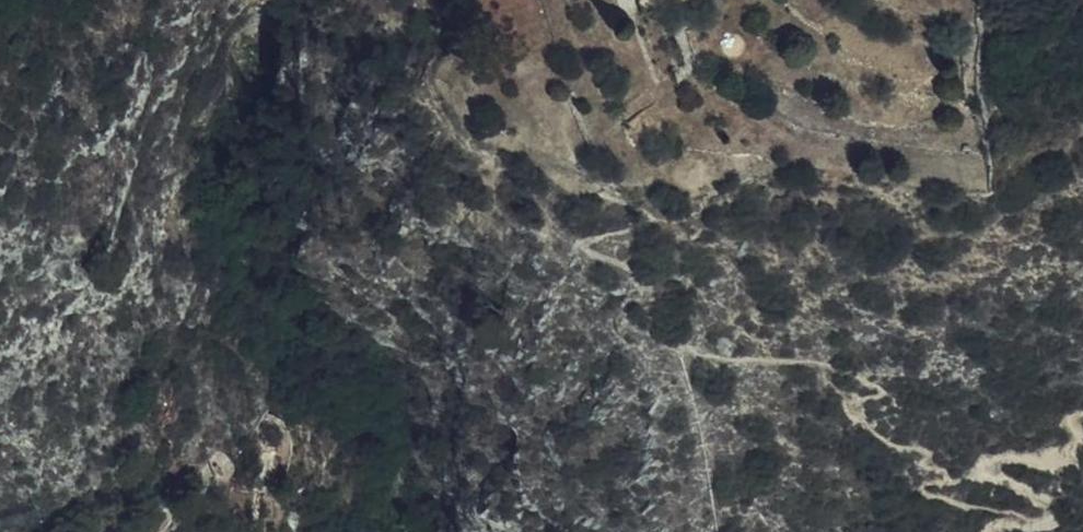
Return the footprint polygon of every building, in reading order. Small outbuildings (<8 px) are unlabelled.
[(690,0),(682,0),(666,7),(668,10),(690,0)]
